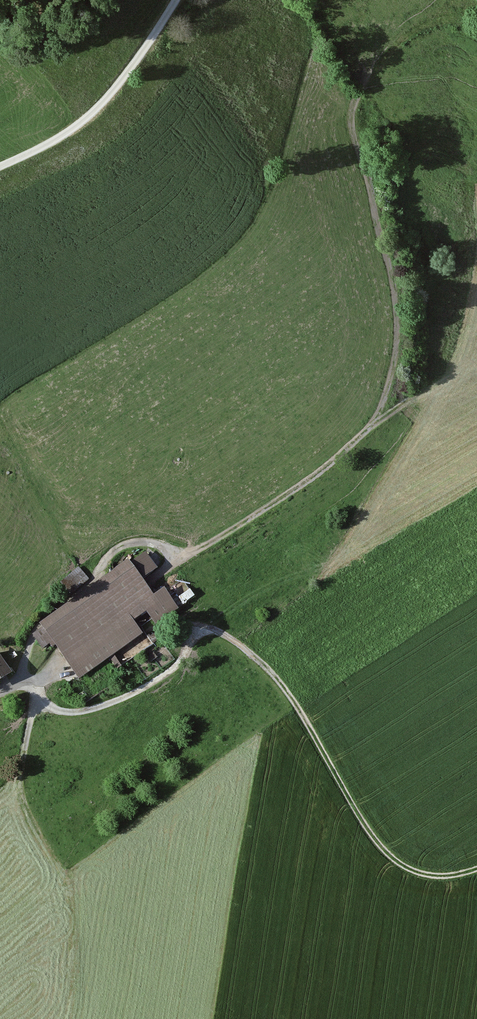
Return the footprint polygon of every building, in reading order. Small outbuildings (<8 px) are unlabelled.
[(167,591),(158,597),(146,581),(160,571),(148,554),(133,564),(131,562),(41,624),(45,630),(34,637),(44,651),(55,644),(81,681),(145,636),(136,622),(148,613),(157,626),(181,610),(167,591)] [(68,592),(90,581),(82,567),(61,577),(68,592)] [(16,675),(0,653),(0,686),(16,675)]
